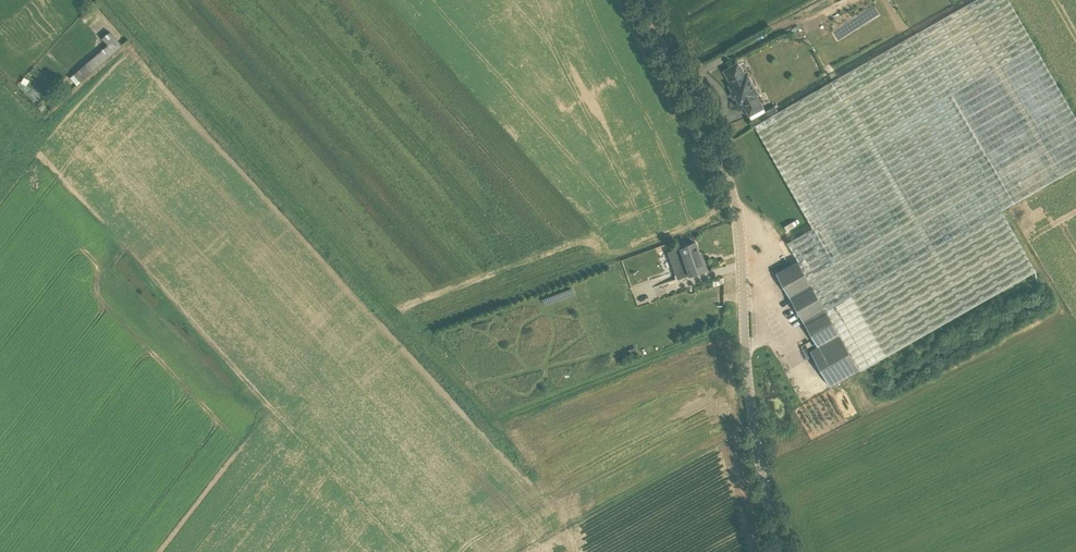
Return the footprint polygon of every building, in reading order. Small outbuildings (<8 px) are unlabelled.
[(755,125),(814,228),(788,242),(798,259),(776,272),(776,273),(805,322),(816,341),(812,344),(804,349),(803,348),(803,349),(808,358),(809,358),(814,355),(832,385),(881,358),(975,305),(1036,269),(1002,209),(1010,205),(1075,166),(1075,117),(1010,0),(975,0),(920,31),(889,48),(839,77),(833,81),(780,111),(769,116),(755,125)] [(121,45),(110,31),(102,38),(108,45),(74,73),(75,74),(58,89),(62,93),(57,97),(47,91),(44,96),(57,103),(81,81),(121,45)] [(748,75),(746,76),(738,63),(724,71),(732,84),(730,85),(740,104),(742,102),(750,115),(764,107),(756,94),(758,93),(748,75)] [(777,105),(766,111),(769,116),(780,111),(777,105)] [(752,119),(755,125),(769,116),(766,111),(752,119)] [(695,242),(667,251),(674,272),(678,270),(680,277),(689,275),(706,269),(703,260),(701,260),(695,242)] [(724,277),(712,281),(713,286),(724,283),(724,277)]
